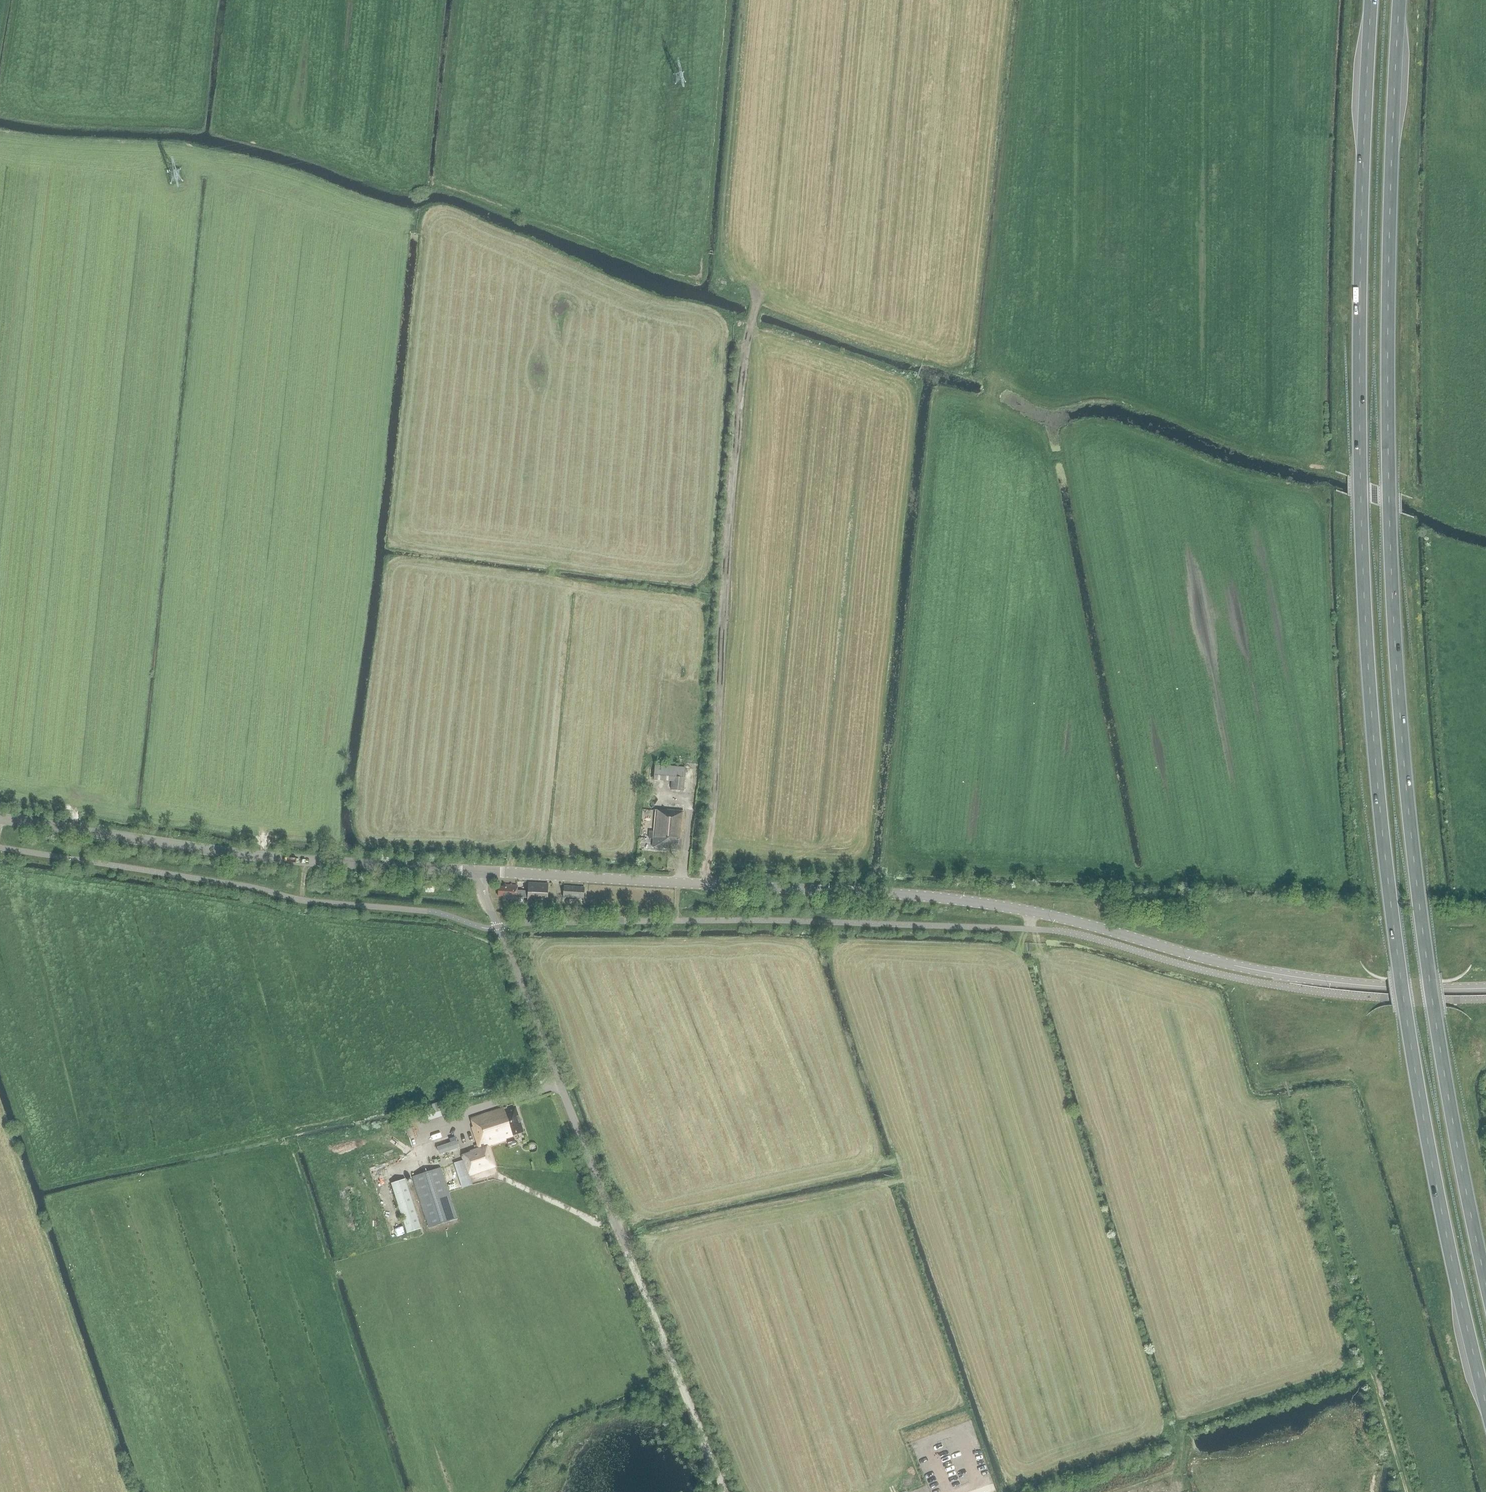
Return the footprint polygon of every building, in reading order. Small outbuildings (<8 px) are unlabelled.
[(685,768),(654,765),(653,780),(671,781),(671,790),(683,791),(685,768)] [(652,847),(680,850),(683,812),(665,810),(665,811),(655,810),(653,831),(649,831),(648,838),(653,839),(652,847)] [(497,886),(497,896),(502,896),(501,899),(516,900),(516,898),(526,898),(526,903),(546,904),(547,884),(527,883),(527,891),(516,890),(516,886),(502,885),(502,886),(497,886)] [(584,888),(563,886),(562,897),(584,898),(584,888)] [(453,1112),(448,1099),(426,1107),(430,1120),(453,1112)] [(524,1133),(521,1123),(515,1105),(513,1106),(512,1104),(472,1118),(472,1119),(469,1120),(478,1145),(474,1146),(476,1150),(461,1155),(463,1161),(454,1164),(462,1188),(471,1185),(468,1176),(496,1166),(489,1146),(506,1140),(508,1146),(516,1144),(513,1136),(524,1133)] [(440,1169),(413,1177),(429,1227),(455,1219),(440,1169)] [(391,1184),(407,1234),(421,1230),(405,1180),(391,1184)]
